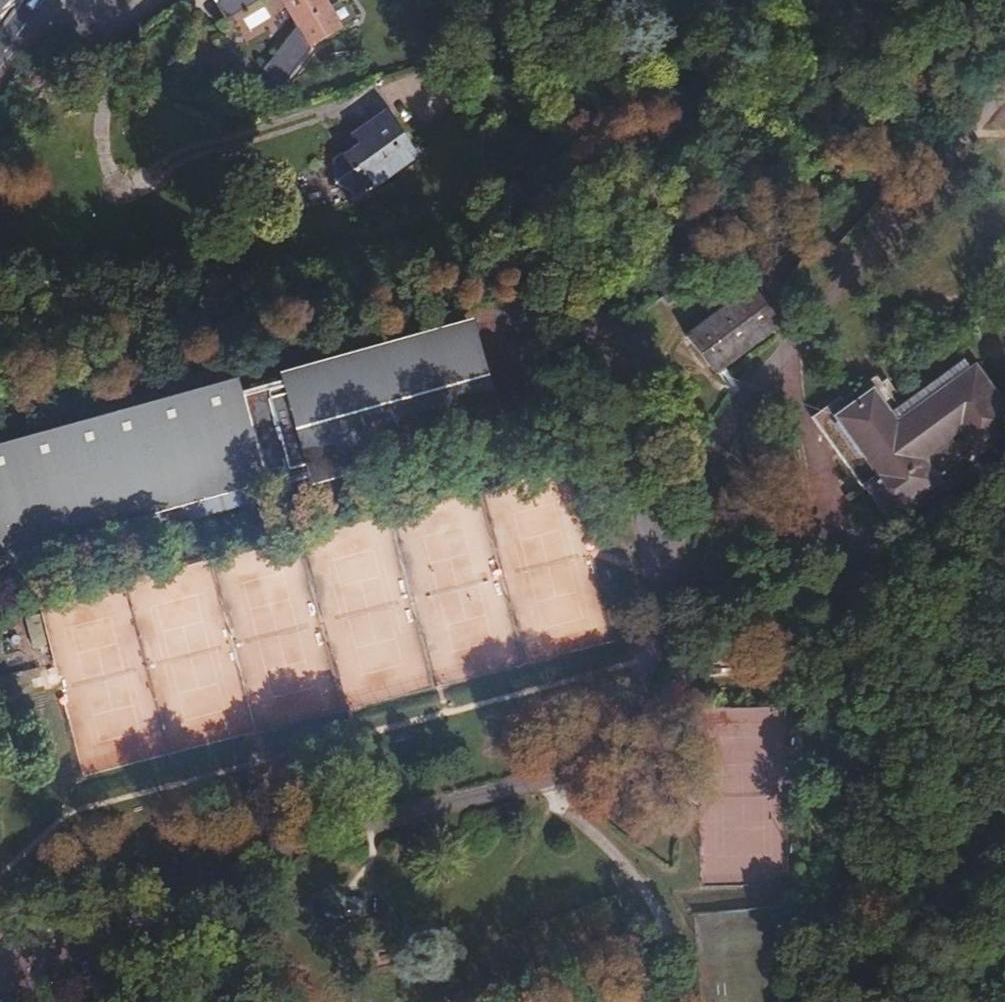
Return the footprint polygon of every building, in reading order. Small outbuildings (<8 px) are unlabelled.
[(196,23),(223,7),(227,12),(249,0),(183,0),(196,23)] [(303,15),(264,60),(286,77),(319,36),(365,10),(359,0),(294,0),(303,15)] [(337,180),(356,195),(416,151),(387,111),(354,136),(359,143),(334,163),(337,180)] [(686,338),(714,374),(780,325),(752,287),(686,338)] [(0,575),(145,533),(139,511),(217,490),(224,511),(269,498),(265,486),(494,421),(469,332),(240,396),(238,389),(0,455),(0,574),(0,575)] [(92,395),(95,403),(113,398),(110,389),(99,384),(92,395)] [(869,486),(889,514),(935,481),(932,477),(972,448),(959,429),(964,425),(940,394),(896,426),(872,393),(840,417),(882,476),(869,486)]
